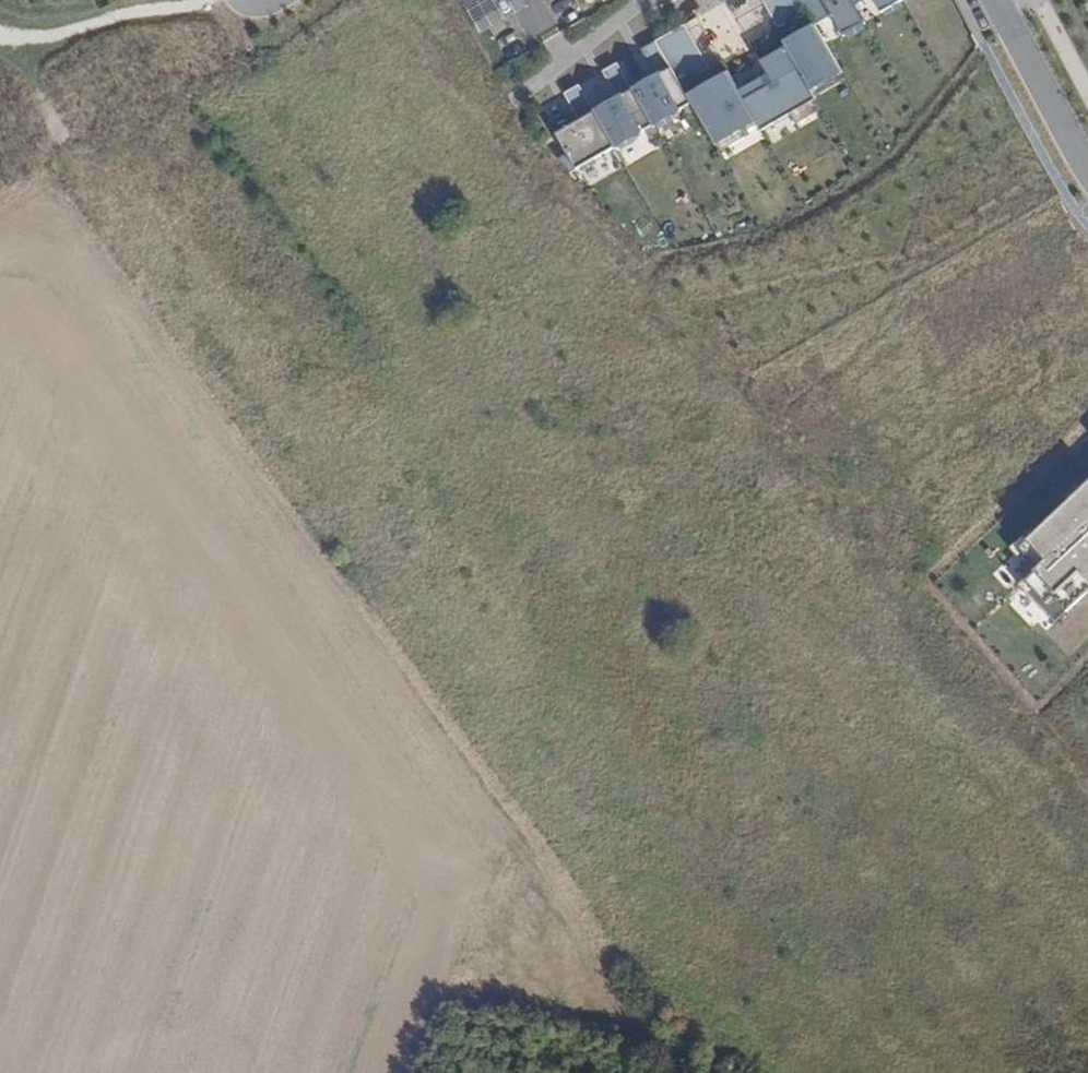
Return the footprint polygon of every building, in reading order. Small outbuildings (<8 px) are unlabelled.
[(525,0),(481,0),(466,9),(481,34),(492,28),(515,14),(528,6),(525,0)] [(763,0),(727,0),(751,42),(778,26),(763,0)] [(778,26),(806,9),(801,0),(763,0),(778,26)] [(806,9),(815,25),(829,16),(841,36),(864,21),(854,4),(852,0),(801,0),(806,9)] [(879,13),(902,0),(871,0),(879,13)] [(700,15),(685,24),(710,67),(725,58),(700,15)] [(685,24),(656,41),(671,67),(681,84),(710,67),(685,24)] [(760,131),(815,99),(809,88),(841,71),(826,44),(815,25),(784,43),(785,46),(760,60),(773,83),(743,99),(740,93),(762,80),(757,72),(735,84),(728,72),(687,96),(691,102),(703,123),(715,143),(754,120),(760,131)] [(671,67),(656,41),(643,48),(655,70),(658,75),(671,67)] [(630,84),(618,63),(604,70),(616,91),(619,96),(632,89),(630,84)] [(632,89),(653,124),(691,102),(687,96),(681,84),(671,67),(658,75),(632,89)] [(655,70),(630,84),(632,89),(658,75),(655,70)] [(591,105),(579,85),(565,93),(576,113),(580,119),(594,111),(591,105)] [(594,111),(615,147),(653,124),(632,89),(619,96),(594,111)] [(619,96),(616,91),(591,105),(594,111),(619,96)] [(556,158),(566,175),(615,147),(594,111),(580,119),(554,134),(565,153),(556,158)] [(580,119),(576,113),(550,128),(554,134),(580,119)] [(1017,548),(1035,567),(1030,572),(1022,580),(1045,604),(1051,598),(1065,612),(1087,590),(1087,481),(1036,530),(1017,548)] [(1008,549),(1030,572),(1035,567),(1017,548),(1036,530),(1032,526),(1008,549)] [(1045,604),(1022,580),(1017,585),(1054,623),(1065,612),(1051,598),(1045,604)]
